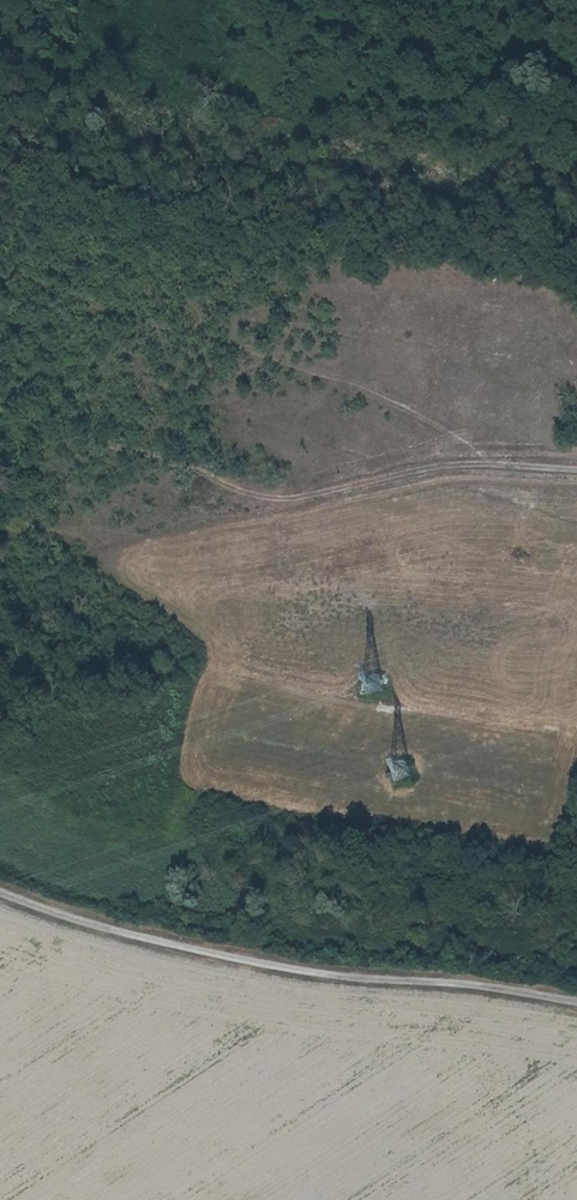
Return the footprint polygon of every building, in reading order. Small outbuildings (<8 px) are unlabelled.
[(406,758),(386,762),(390,782),(411,777),(406,758)]
